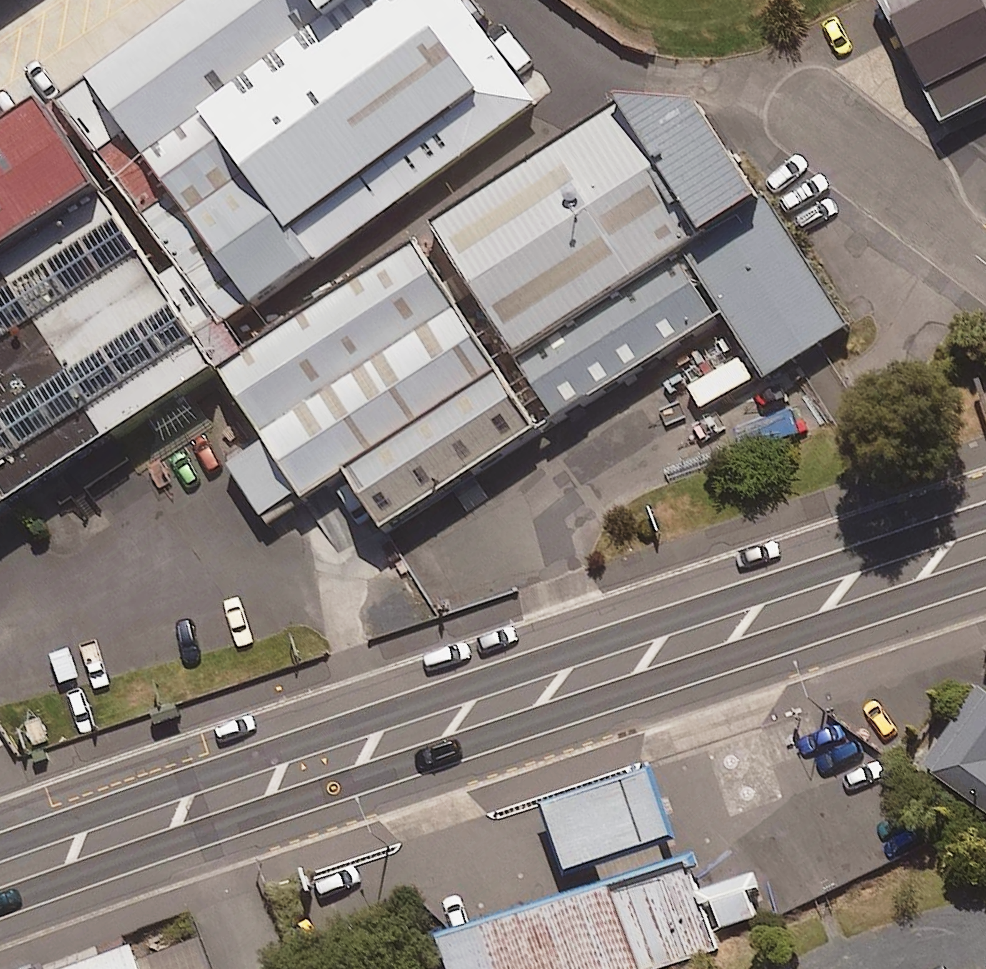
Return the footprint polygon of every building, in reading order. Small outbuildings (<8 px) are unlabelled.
[(557,99),(492,0),(228,0),(105,80),(249,300),(557,99)] [(960,113),(985,100),(985,0),(904,0),(960,113)] [(590,129),(670,251),(757,384),(845,327),(758,194),(751,186),(691,97),(615,93),(617,103),(615,111),(590,129)] [(40,100),(0,126),(0,263),(103,196),(40,100)] [(585,122),(423,228),(508,357),(670,251),(585,122)] [(110,215),(0,286),(0,505),(210,368),(110,215)] [(496,366),(410,235),(212,364),(298,495),(332,473),(496,366)] [(711,313),(670,251),(508,357),(548,419),(711,313)] [(536,428),(496,366),(332,473),(373,535),(536,428)] [(974,679),(912,765),(985,818),(985,688),(974,679)] [(676,834),(651,761),(538,800),(564,873),(594,862),(657,840),(676,834)] [(594,862),(599,879),(663,858),(657,840),(594,862)] [(436,932),(448,968),(642,968),(717,945),(712,930),(697,889),(685,850),(663,858),(599,879),(436,932)] [(753,869),(697,889),(712,930),(753,915),(745,892),(759,887),(753,869)] [(58,968),(210,968),(199,938),(141,959),(134,940),(58,968)]
